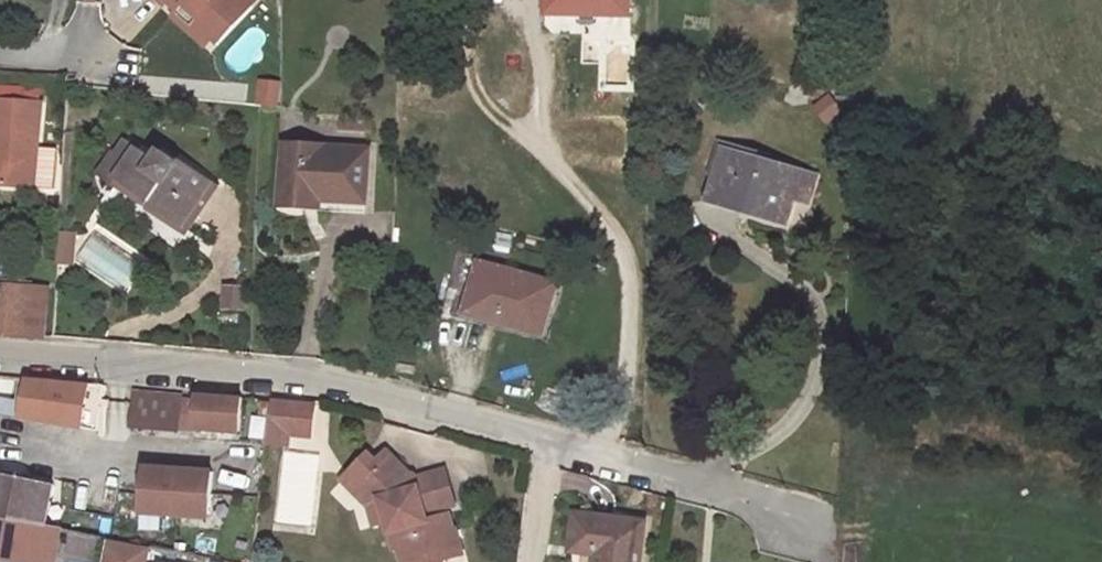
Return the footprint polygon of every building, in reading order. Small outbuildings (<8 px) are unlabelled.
[(166,11),(170,6),(163,0),(154,0),(166,11)] [(200,22),(194,28),(212,44),(213,42),(231,22),(237,27),(252,10),(240,0),(163,0),(170,6),(180,15),(185,9),(200,22)] [(252,0),(240,0),(252,10),(257,4),(252,0)] [(542,14),(628,15),(628,0),(542,0),(542,14)] [(174,21),(189,34),(207,49),(212,44),(194,28),(200,22),(185,9),(180,15),(174,21)] [(231,22),(213,42),(220,47),(237,27),(231,22)] [(265,82),(265,106),(283,108),(283,82),(265,82)] [(40,103),(0,101),(0,189),(34,191),(40,103)] [(371,149),(288,145),(287,204),(311,205),(312,199),(371,202),(371,149)] [(789,217),(803,165),(725,146),(713,192),(744,200),(742,205),(789,217)] [(157,160),(139,148),(119,180),(154,202),(150,207),(183,228),(207,193),(191,182),(198,171),(179,159),(176,164),(161,154),(157,160)] [(220,186),(198,171),(191,182),(207,193),(183,228),(189,232),(220,186)] [(119,180),(115,185),(150,207),(154,202),(119,180)] [(556,289),(480,269),(467,312),(499,321),(497,328),(541,340),(556,289)] [(0,292),(0,340),(43,340),(45,296),(0,292)] [(20,422),(81,431),(89,385),(27,379),(23,403),(21,418),(20,422)] [(136,422),(181,427),(184,393),(140,390),(136,422)] [(196,395),(193,429),(237,433),(241,399),(196,395)] [(3,399),(0,415),(21,418),(23,403),(3,399)] [(313,438),(313,400),(265,399),(264,445),(286,445),(286,437),(313,438)] [(273,522),(312,526),(320,455),(282,450),(273,522)] [(394,552),(397,552),(400,561),(448,561),(462,558),(449,517),(426,523),(424,517),(453,508),(443,475),(414,483),(413,480),(400,485),(393,480),(402,472),(384,455),(373,467),(365,460),(346,480),(362,495),(367,513),(373,530),(386,526),(394,552)] [(178,469),(144,466),(140,511),(174,514),(178,469)] [(178,469),(174,514),(208,517),(212,472),(178,469)] [(0,473),(0,518),(44,526),(53,484),(0,473)] [(340,487),(367,513),(362,495),(346,480),(340,487)] [(574,516),(569,549),(594,552),(593,561),(637,561),(642,525),(574,516)] [(0,521),(0,561),(4,561),(55,561),(61,532),(0,521)] [(150,552),(109,544),(105,561),(148,561),(150,552)]
